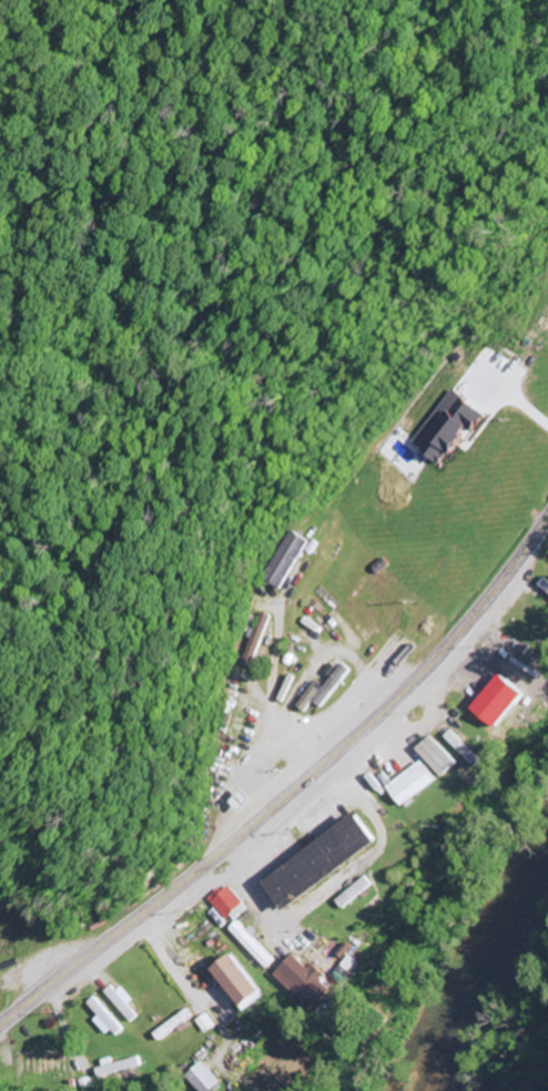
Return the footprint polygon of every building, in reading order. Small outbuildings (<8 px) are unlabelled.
[(433,465),(458,428),(466,433),(478,415),(441,390),(404,446),(433,465)] [(276,590),(302,542),(282,531),(255,580),(276,590)] [(541,578),(535,587),(547,597),(547,584),(541,578)] [(234,665),(246,669),(263,617),(252,613),(234,665)] [(345,670),(335,664),(320,688),(308,681),(292,707),(301,712),(307,703),(320,711),(345,670)] [(519,694),(495,675),(468,711),(492,730),(519,694)] [(383,788),(398,809),(434,782),(419,762),(383,788)] [(275,910),(373,844),(353,815),(255,881),(275,910)] [(203,902),(221,920),(239,903),(221,884),(203,902)] [(224,929),(263,971),(274,961),(244,930),(243,932),(233,921),(224,929)] [(260,996),(224,955),(205,972),(241,1013),(260,996)] [(306,970),(290,955),(275,971),(313,1006),(327,991),(317,982),(322,976),(310,965),(306,970)] [(127,1006),(132,1002),(118,984),(105,995),(129,1024),(137,1018),(127,1006)] [(86,1004),(97,1017),(93,1021),(108,1039),(121,1029),(94,997),(86,1004)] [(113,1064),(113,1061),(95,1065),(99,1078),(142,1068),(139,1058),(113,1064)] [(201,1063),(185,1076),(197,1090),(211,1090),(219,1084),(201,1063)]
